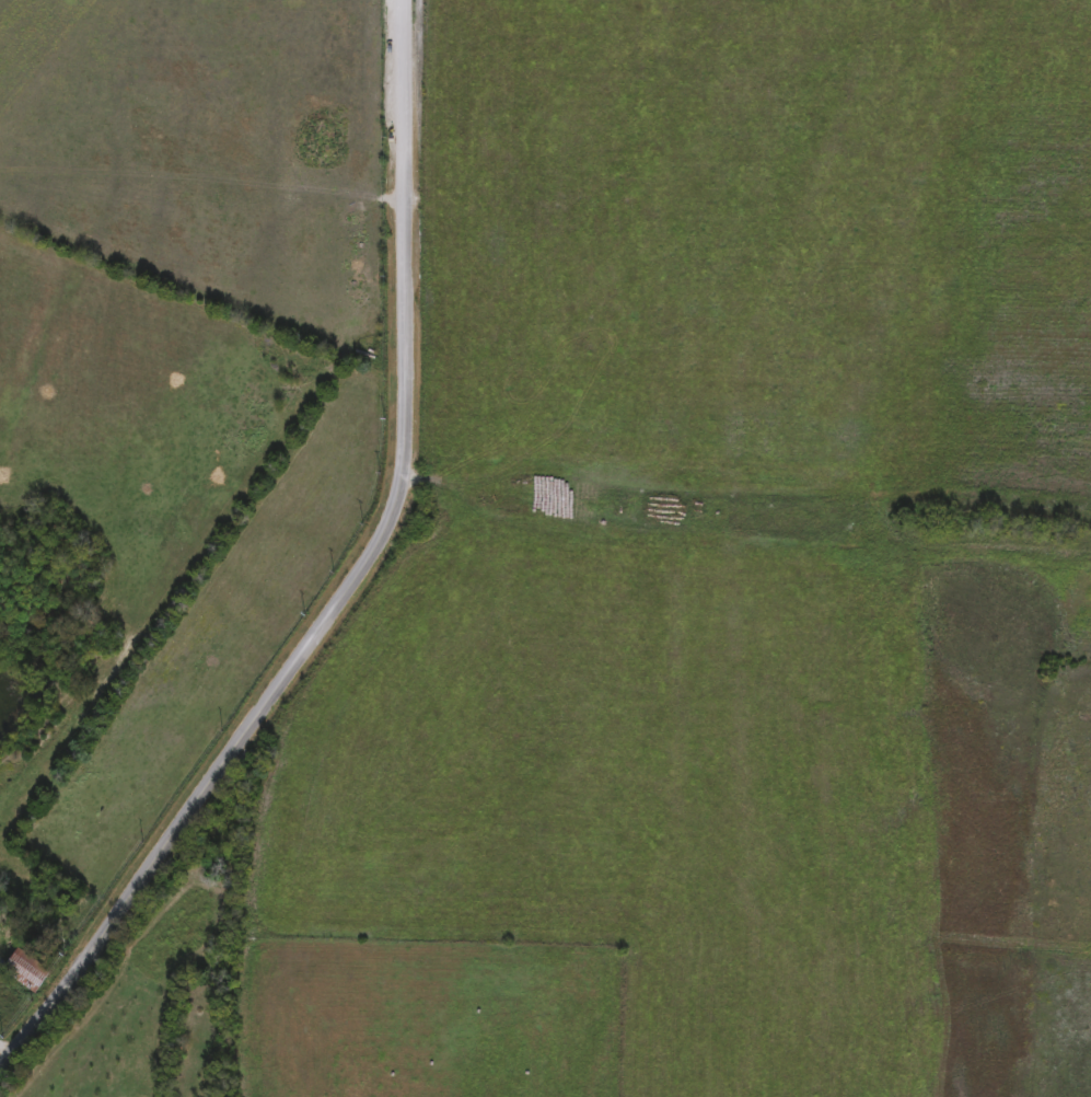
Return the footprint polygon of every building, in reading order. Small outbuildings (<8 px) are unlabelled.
[(33,994),(0,972),(0,969),(15,947),(49,971),(33,994)]
